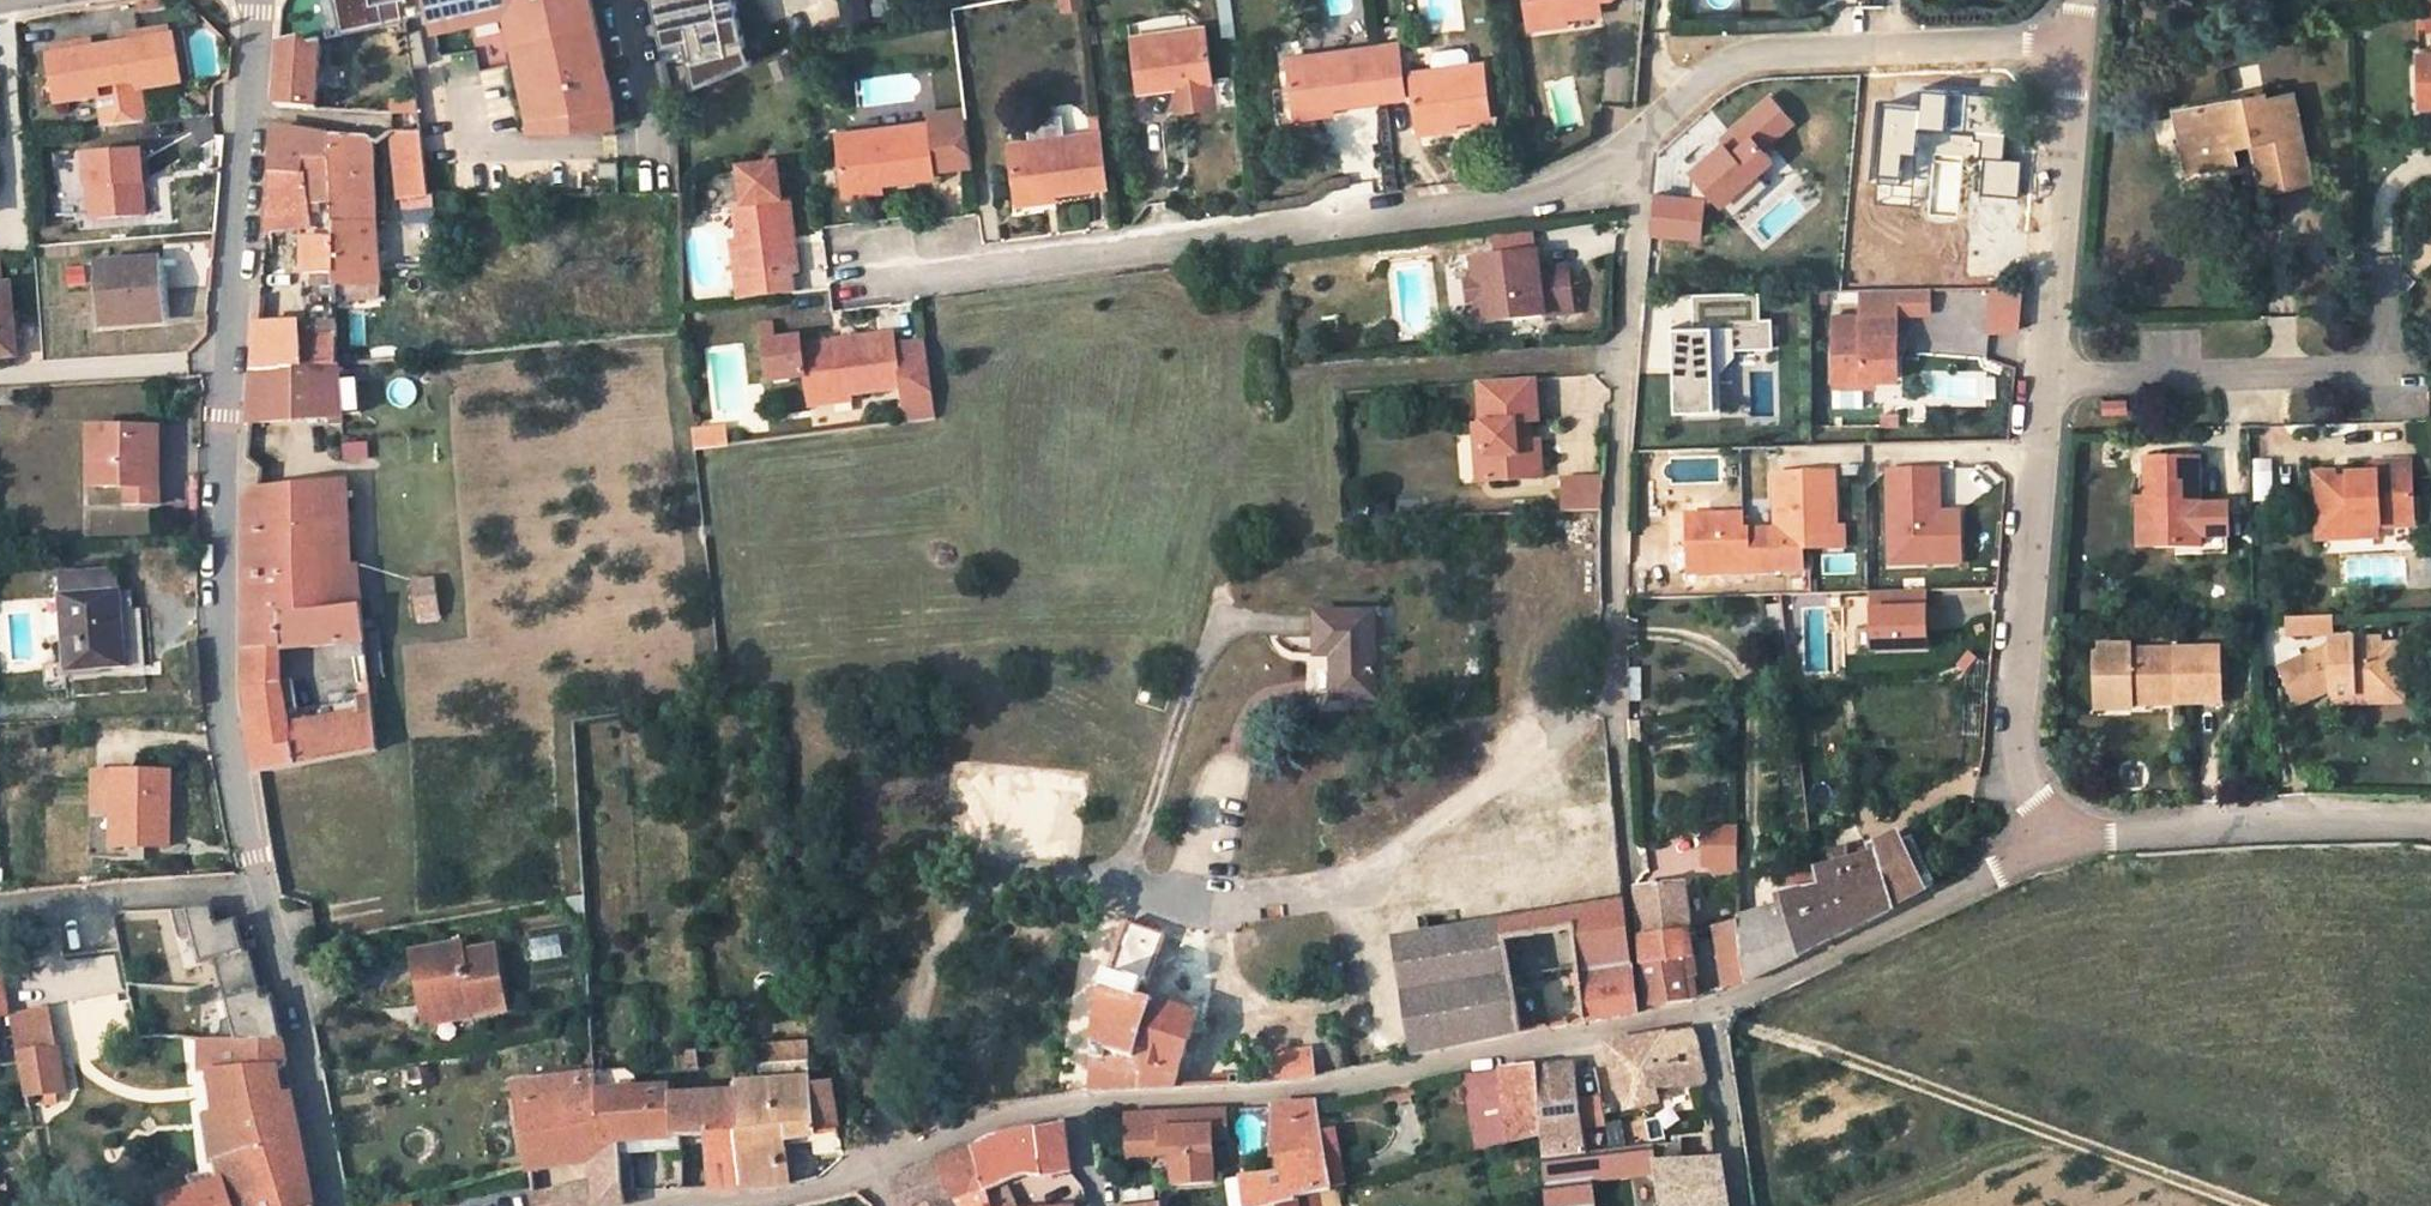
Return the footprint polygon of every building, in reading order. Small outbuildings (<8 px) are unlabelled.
[(322,4),(331,2),(338,37),(349,35),(361,32),(404,23),(406,29),(410,28),(410,26),(428,23),(428,24),(513,6),(538,122),(539,140),(610,137),(609,114),(604,89),(599,90),(596,74),(600,73),(584,0),(321,0),(322,4)] [(663,46),(685,42),(695,87),(753,63),(745,45),(736,0),(653,0),(663,46)] [(870,19),(866,0),(843,0),(841,0),(846,24),(870,19)] [(1064,11),(1083,8),(1082,0),(1062,0),(1064,11)] [(1528,21),(1568,16),(1600,12),(1598,0),(1525,0),(1528,21)] [(331,2),(322,4),(317,5),(325,40),(332,38),(338,37),(331,2)] [(513,6),(428,24),(432,41),(503,26),(525,124),(526,141),(539,140),(538,122),(513,6)] [(1569,24),(1568,16),(1528,21),(1529,30),(1569,24)] [(1185,17),(1160,20),(1129,27),(1137,94),(1172,89),(1176,113),(1215,109),(1211,80),(1204,26),(1187,28),(1185,17)] [(11,34),(10,25),(0,27),(0,32),(0,36),(11,34)] [(361,32),(349,35),(350,44),(363,42),(361,32)] [(333,49),(332,38),(325,40),(282,49),(280,114),(315,119),(319,52),(333,49)] [(192,89),(188,50),(183,51),(183,42),(149,45),(150,54),(143,55),(123,57),(126,85),(148,83),(149,93),(150,93),(192,89)] [(423,42),(408,44),(412,80),(427,78),(423,42)] [(1403,75),(1399,44),(1380,47),(1386,100),(1413,97),(1417,126),(1457,122),(1491,117),(1485,65),(1468,67),(1433,71),(1403,75)] [(150,54),(149,45),(142,46),(143,55),(150,54)] [(1386,100),(1380,47),(1287,58),(1294,112),(1334,107),(1386,100)] [(1433,71),(1468,67),(1466,53),(1461,49),(1436,51),(1432,57),(1433,71)] [(126,85),(123,57),(103,59),(95,59),(95,50),(61,54),(62,63),(57,63),(61,101),(103,97),(104,97),(103,87),(126,85)] [(103,59),(102,50),(95,50),(95,59),(103,59)] [(792,74),(786,58),(771,63),(776,79),(792,74)] [(1211,80),(1215,109),(1239,106),(1235,77),(1211,80)] [(151,126),(150,93),(149,93),(148,83),(126,85),(130,128),(151,126)] [(130,128),(126,85),(103,87),(104,97),(103,97),(109,131),(130,128)] [(1919,93),(1918,111),(1884,108),(1878,179),(1898,181),(1901,154),(1916,155),(1918,129),(1942,131),(1944,95),(1919,93)] [(1977,160),(1982,160),(1979,198),(2018,200),(2020,163),(2002,161),(2006,99),(1967,97),(1964,137),(1979,137),(1977,160)] [(1722,138),(1725,142),(1690,173),(1720,206),(1769,163),(1761,154),(1793,126),(1768,98),(1722,138)] [(2293,101),(2181,125),(2194,185),(2236,176),(2234,164),(2254,160),(2264,203),(2312,194),(2293,101)] [(1334,107),(1294,112),(1295,118),(1335,114),(1334,107)] [(375,121),(375,111),(348,112),(348,122),(375,121)] [(843,188),(882,183),(935,176),(934,169),(972,165),(965,111),(937,114),(938,122),(928,123),(836,135),(843,188)] [(938,122),(937,114),(927,116),(928,123),(938,122)] [(1030,122),(1032,142),(1009,145),(1015,198),(1056,193),(1090,188),(1090,185),(1107,182),(1101,133),(1062,138),(1060,118),(1030,122)] [(1457,122),(1417,126),(1418,134),(1457,129),(1457,122)] [(336,294),(378,290),(377,278),(367,148),(365,147),(325,146),(272,139),(272,184),(306,183),(306,169),(326,169),(332,281),(336,294)] [(446,218),(445,206),(426,206),(419,143),(390,145),(397,206),(399,206),(400,218),(429,218),(446,218)] [(150,220),(144,160),(93,163),(99,224),(150,220)] [(599,190),(616,190),(616,162),(600,162),(599,190)] [(797,274),(787,199),(780,200),(775,166),(739,171),(743,205),(734,206),(738,239),(744,284),(736,285),(738,300),(794,292),(791,275),(797,274)] [(305,283),(332,281),(326,169),(306,169),(306,183),(272,184),(271,209),(265,210),(264,223),(298,223),(299,250),(303,249),(305,283)] [(843,195),(883,190),(882,183),(843,188),(843,195)] [(1056,193),(1015,198),(1016,204),(1056,199),(1056,193)] [(1702,202),(1655,198),(1652,235),(1699,238),(1702,202)] [(744,284),(738,239),(730,240),(736,285),(744,284)] [(1573,315),(1568,280),(1550,283),(1551,288),(1540,289),(1538,272),(1536,255),(1473,263),(1481,327),(1573,315)] [(0,263),(0,362),(22,360),(16,292),(6,293),(4,263),(0,263)] [(169,324),(163,265),(104,270),(111,329),(169,324)] [(1551,288),(1550,283),(1568,280),(1566,268),(1538,272),(1540,289),(1551,288)] [(2018,330),(2021,289),(1990,289),(1987,333),(2018,330)] [(1896,379),(1895,318),(1928,318),(1927,292),(1858,294),(1859,322),(1833,323),(1834,388),(1862,387),(1861,380),(1896,379)] [(1767,352),(1766,322),(1754,322),(1754,296),(1686,297),(1687,330),(1666,330),(1668,414),(1707,413),(1706,370),(1723,353),(1767,352)] [(307,314),(307,311),(305,309),(303,308),(300,308),(297,309),(295,310),(294,313),(293,315),(294,318),(297,321),(299,322),(302,322),(304,321),(306,319),(307,316),(307,314)] [(764,344),(776,342),(774,325),(759,326),(761,344),(764,344)] [(299,375),(342,372),(339,331),(257,331),(254,379),(299,375)] [(935,419),(925,341),(897,345),(896,337),(878,339),(878,336),(802,345),(801,339),(776,342),(764,344),(769,381),(806,376),(809,398),(852,393),(901,386),(906,422),(935,419)] [(342,372),(299,375),(298,426),(331,423),(331,431),(346,429),(342,372)] [(254,379),(250,431),(298,426),(299,375),(254,379)] [(1474,424),(1478,481),(1542,477),(1539,440),(1533,440),(1532,422),(1538,421),(1535,379),(1479,383),(1482,423),(1474,424)] [(853,400),(852,393),(809,398),(810,405),(853,400)] [(2137,401),(2118,401),(2118,423),(2139,423),(2137,401)] [(694,433),(696,450),(727,446),(726,430),(694,433)] [(126,509),(160,510),(160,444),(93,441),(91,489),(127,490),(126,509)] [(369,459),(368,443),(340,444),(341,460),(369,459)] [(2253,460),(2255,502),(2274,501),(2272,459),(2253,460)] [(2154,465),(2155,506),(2168,505),(2170,552),(2238,547),(2236,507),(2207,508),(2204,463),(2154,465)] [(2351,483),(2352,498),(2319,498),(2323,547),(2353,545),(2358,530),(2380,530),(2420,528),(2417,465),(2376,466),(2377,482),(2351,483)] [(1888,472),(1890,563),(1958,561),(1957,516),(1938,516),(1937,471),(1888,472)] [(2318,475),(2319,498),(2352,498),(2351,483),(2335,483),(2335,474),(2318,475)] [(1605,478),(1563,479),(1564,513),(1603,511),(1605,478)] [(1685,521),(1686,559),(1708,559),(1708,581),(1747,580),(1747,577),(1776,576),(1775,555),(1822,554),(1822,516),(1833,516),(1831,478),(1775,480),(1775,505),(1780,505),(1780,535),(1744,537),(1743,520),(1685,521)] [(248,511),(249,584),(355,572),(349,489),(272,501),(260,495),(248,511)] [(2170,552),(2168,505),(2155,506),(2144,507),(2147,553),(2170,552)] [(2381,544),(2380,530),(2358,530),(2353,545),(2381,544)] [(1687,581),(1708,581),(1708,559),(1686,559),(1687,581)] [(66,593),(119,589),(117,569),(64,574),(66,593)] [(249,584),(249,658),(291,654),(289,623),(364,613),(360,572),(355,572),(249,584)] [(1791,594),(1810,593),(1808,573),(1790,574),(1791,594)] [(445,625),(439,585),(417,588),(422,633),(433,631),(433,627),(445,625)] [(63,593),(70,665),(48,667),(50,689),(73,687),(71,671),(131,666),(124,588),(119,589),(66,593),(63,593)] [(1924,594),(1873,595),(1874,652),(1925,651),(1924,594)] [(291,654),(297,656),(307,658),(368,653),(364,613),(289,623),(291,654)] [(1336,663),(1338,706),(1379,704),(1375,622),(1319,623),(1320,664),(1336,663)] [(1851,650),(1867,650),(1868,627),(1852,627),(1851,650)] [(2134,649),(2112,651),(2101,667),(2100,714),(2136,715),(2136,701),(2181,702),(2181,710),(2226,708),(2227,658),(2140,660),(2134,649)] [(248,685),(299,684),(297,656),(291,654),(249,658),(248,685)] [(2408,722),(2407,714),(2416,713),(2415,683),(2393,684),(2393,674),(2343,677),(2346,686),(2324,693),(2330,714),(2318,718),(2321,734),(2346,729),(2364,728),(2364,734),(2400,733),(2408,722)] [(345,737),(305,741),(291,743),(286,702),(301,701),(299,684),(248,685),(248,700),(251,728),(245,730),(245,731),(254,786),(261,785),(362,767),(360,747),(347,749),(345,737)] [(2303,722),(2318,718),(2330,714),(2324,693),(2294,702),(2303,722)] [(291,743),(305,741),(301,701),(286,702),(291,743)] [(169,848),(172,774),(117,771),(117,773),(115,809),(115,818),(94,817),(93,844),(114,845),(169,848)] [(115,809),(117,773),(97,772),(96,808),(115,809)] [(1705,827),(1705,867),(1711,867),(1711,874),(1738,874),(1738,827),(1725,827),(1725,821),(1718,821),(1718,827),(1705,827)] [(1870,855),(1888,907),(1934,885),(1911,837),(1900,842),(1897,835),(1868,849),(1870,855)] [(1814,870),(1819,885),(1834,938),(1861,925),(1889,911),(1888,907),(1870,855),(1814,870)] [(1691,931),(1698,931),(1698,928),(1689,929),(1684,884),(1637,888),(1642,937),(1691,931)] [(1798,956),(1834,938),(1819,885),(1781,894),(1785,906),(1738,918),(1738,920),(1744,982),(1798,956)] [(1504,922),(1507,943),(1575,930),(1585,1023),(1637,1013),(1625,903),(1504,922)] [(1724,989),(1744,982),(1738,920),(1714,926),(1724,989)] [(1482,1039),(1522,1032),(1507,943),(1504,922),(1397,941),(1417,1055),(1482,1039)] [(1126,925),(1102,997),(1090,1092),(1174,1088),(1195,1017),(1183,1013),(1208,951),(1126,925)] [(1678,954),(1694,952),(1691,931),(1642,937),(1641,937),(1652,1006),(1684,1001),(1678,954)] [(144,995),(198,992),(202,978),(200,949),(137,956),(144,995)] [(461,959),(459,949),(411,957),(423,1032),(502,1018),(493,954),(461,959)] [(1684,1001),(1698,998),(1695,979),(1700,978),(1697,958),(1696,958),(1694,952),(1678,954),(1684,1001)] [(14,1000),(5,959),(0,960),(0,1022),(18,1019),(14,1000)] [(219,975),(220,978),(236,974),(234,967),(228,969),(226,965),(223,966),(221,967),(219,969),(218,972),(219,975)] [(68,998),(66,971),(39,973),(42,1000),(68,998)] [(190,1046),(204,1047),(207,1014),(176,1014),(176,1045),(190,1046)] [(1652,1102),(1649,1094),(1706,1080),(1694,1030),(1631,1040),(1609,1045),(1627,1109),(1652,1102)] [(807,1042),(758,1046),(762,1084),(735,1085),(735,1092),(744,1188),(782,1187),(777,1144),(787,1141),(814,1136),(816,1155),(843,1151),(834,1100),(827,1100),(826,1085),(811,1086),(810,1074),(807,1042)] [(173,1202),(174,1205),(316,1205),(307,1163),(291,1103),(281,1103),(276,1083),(287,1076),(284,1053),(204,1047),(190,1046),(190,1054),(203,1054),(203,1078),(214,1079),(219,1103),(214,1104),(217,1119),(211,1120),(219,1162),(227,1186),(173,1202)] [(1317,1071),(1312,1048),(1251,1056),(1253,1077),(1293,1077),(1317,1071)] [(684,1070),(700,1068),(698,1050),(683,1051),(684,1070)] [(67,1097),(60,1055),(26,1060),(35,1103),(67,1097)] [(1543,1136),(1544,1160),(1587,1154),(1583,1129),(1605,1126),(1598,1097),(1579,1100),(1575,1064),(1537,1067),(1543,1136)] [(565,1165),(594,1161),(596,1184),(534,1198),(536,1205),(620,1205),(625,1205),(624,1192),(634,1192),(633,1154),(607,1155),(600,1093),(597,1072),(581,1073),(581,1067),(515,1077),(527,1154),(562,1149),(565,1165)] [(1537,1067),(1501,1070),(1508,1144),(1543,1136),(1537,1067)] [(1485,1072),(1465,1074),(1475,1153),(1508,1144),(1501,1070),(1485,1072)] [(827,1100),(834,1100),(831,1084),(826,1085),(827,1100)] [(674,1096),(674,1089),(621,1093),(600,1093),(607,1155),(633,1154),(680,1152),(681,1137),(677,1137),(674,1096)] [(735,1092),(697,1095),(674,1096),(677,1137),(681,1137),(708,1137),(713,1190),(744,1188),(735,1092)] [(1244,1205),(1277,1205),(1297,1201),(1296,1198),(1315,1192),(1333,1188),(1323,1131),(1317,1100),(1270,1104),(1269,1177),(1240,1179),(1244,1205)] [(1200,1111),(1201,1125),(1213,1124),(1214,1132),(1227,1132),(1226,1110),(1200,1111)] [(1213,1124),(1201,1125),(1200,1111),(1126,1115),(1128,1157),(1172,1154),(1174,1187),(1208,1185),(1216,1183),(1214,1132),(1213,1124)] [(940,1128),(942,1130),(944,1131),(948,1131),(950,1130),(952,1127),(953,1125),(953,1122),(951,1119),(949,1121),(940,1128)] [(974,1148),(987,1192),(1024,1175),(1043,1177),(1069,1171),(1064,1129),(1063,1126),(1061,1125),(1059,1125),(1051,1126),(1050,1123),(1043,1125),(1044,1128),(996,1138),(996,1136),(989,1137),(989,1140),(974,1148)] [(1323,1131),(1333,1188),(1348,1185),(1337,1129),(1323,1131)] [(791,1185),(787,1141),(777,1144),(782,1187),(791,1185)] [(1544,1160),(1546,1205),(1728,1205),(1720,1160),(1662,1167),(1654,1147),(1587,1154),(1544,1160)] [(934,1164),(945,1191),(952,1201),(955,1205),(991,1205),(988,1196),(987,1192),(974,1148),(953,1157),(934,1164)] [(537,1169),(565,1165),(562,1149),(527,1154),(529,1165),(537,1164),(537,1169)] [(530,1175),(538,1175),(537,1169),(537,1164),(529,1165),(529,1169),(530,1175)] [(952,1201),(945,1191),(934,1164),(897,1180),(893,1187),(897,1205),(933,1205),(934,1205),(955,1205),(952,1201)] [(1155,1200),(1155,1185),(1125,1185),(1125,1200),(1155,1200)] [(1009,1187),(988,1196),(991,1205),(1018,1205),(1009,1187)] [(1315,1192),(1296,1198),(1297,1201),(1297,1205),(1318,1205),(1315,1192)]
